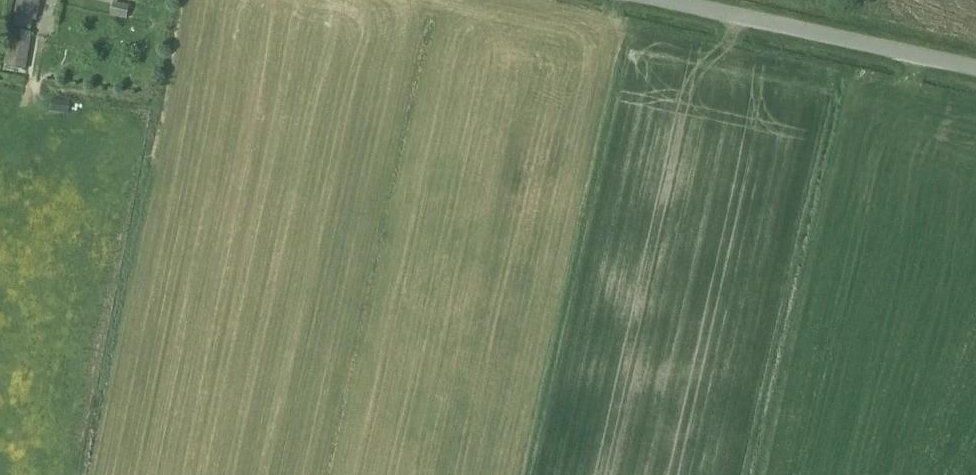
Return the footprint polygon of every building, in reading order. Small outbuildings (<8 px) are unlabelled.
[(13,16),(35,21),(40,0),(16,0),(13,16)] [(0,68),(0,69),(0,78),(22,82),(26,59),(22,58),(26,35),(13,32),(10,53),(3,52),(0,68)]
